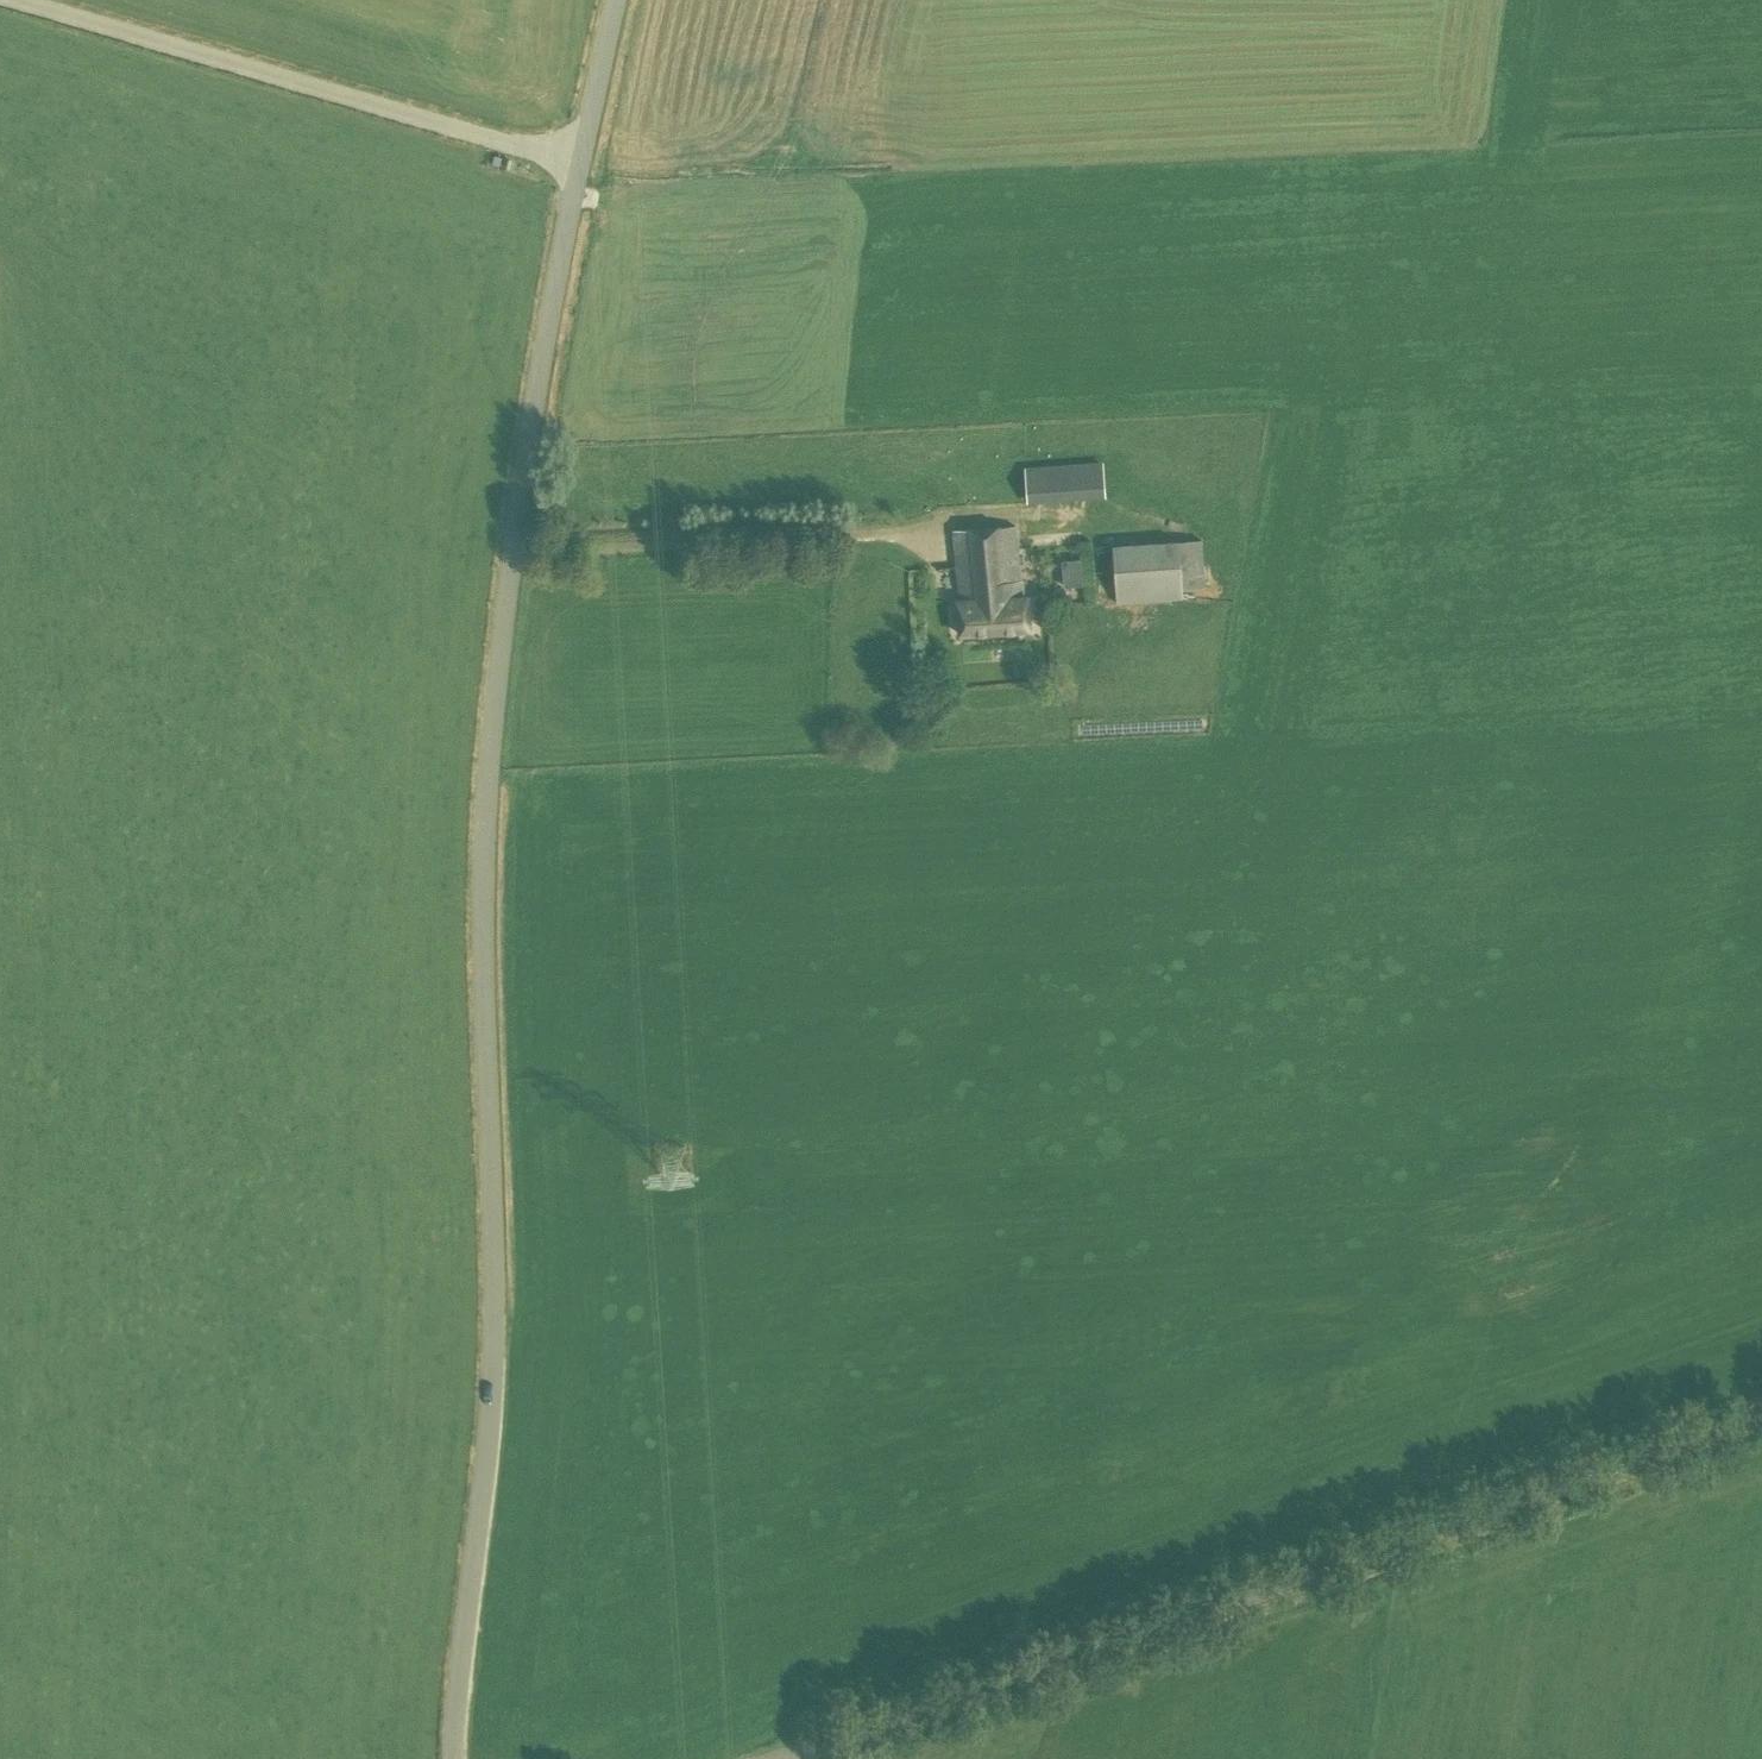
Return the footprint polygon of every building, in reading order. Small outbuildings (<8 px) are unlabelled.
[(1025,467),(1028,503),(1059,501),(1056,465),(1025,467)] [(1023,595),(1017,525),(953,530),(959,600),(956,600),(959,635),(1030,629),(1027,595),(1023,595)] [(1179,541),(1182,588),(1205,587),(1201,540),(1179,541)] [(1135,543),(1113,545),(1117,603),(1139,602),(1135,543)]
